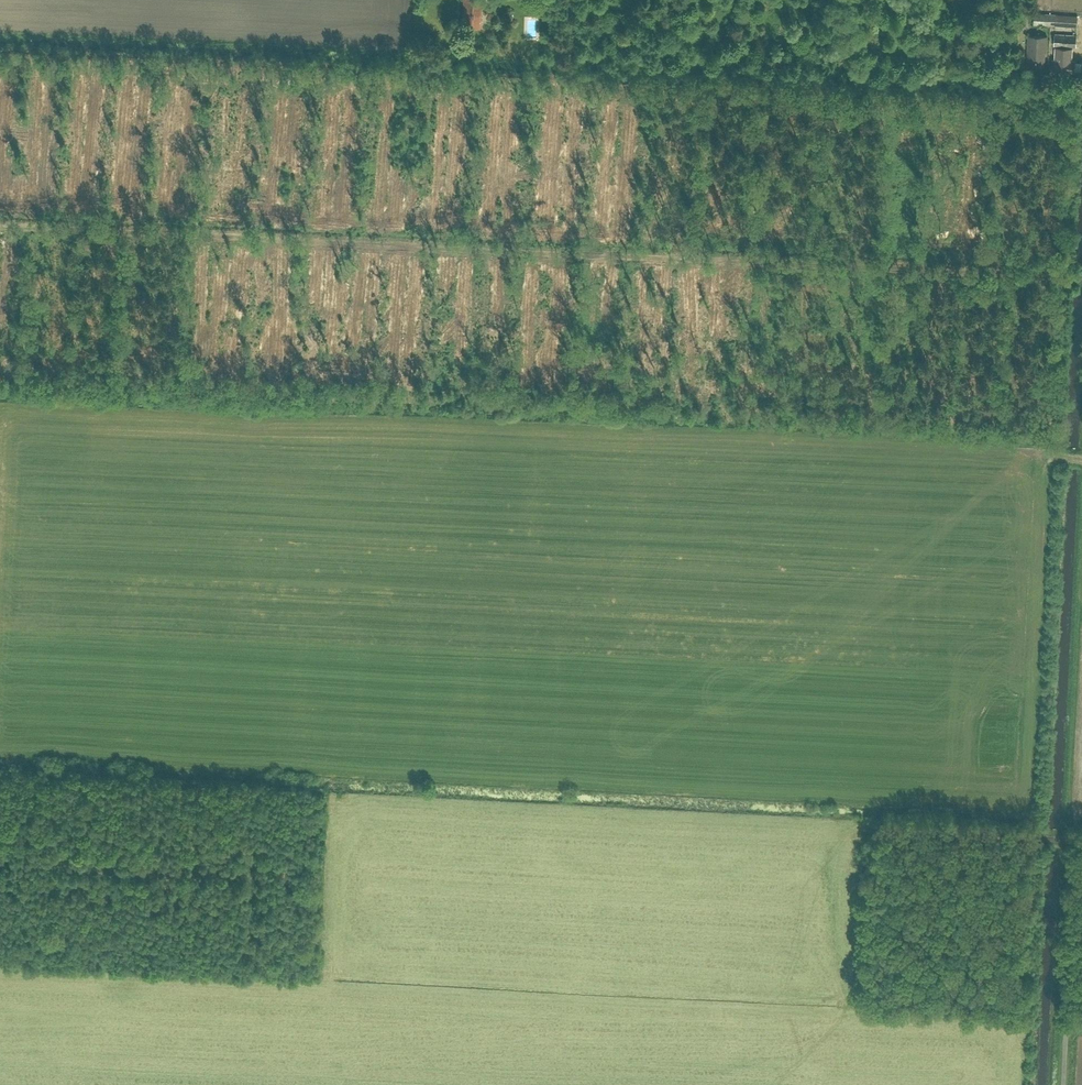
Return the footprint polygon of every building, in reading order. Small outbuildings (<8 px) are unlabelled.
[(480,26),(482,0),(463,0),(462,25),(480,26)] [(1033,25),(1077,27),(1078,15),(1034,12),(1033,25)] [(1003,38),(1016,39),(1016,22),(1004,22),(1003,38)] [(1054,46),(1076,47),(1077,34),(1055,33),(1054,46)] [(1045,51),(1047,52),(1047,36),(1028,35),(1027,68),(1044,69),(1045,51)] [(1055,47),(1055,59),(1053,59),(1052,70),(1075,71),(1075,60),(1072,60),(1072,48),(1055,47)]
